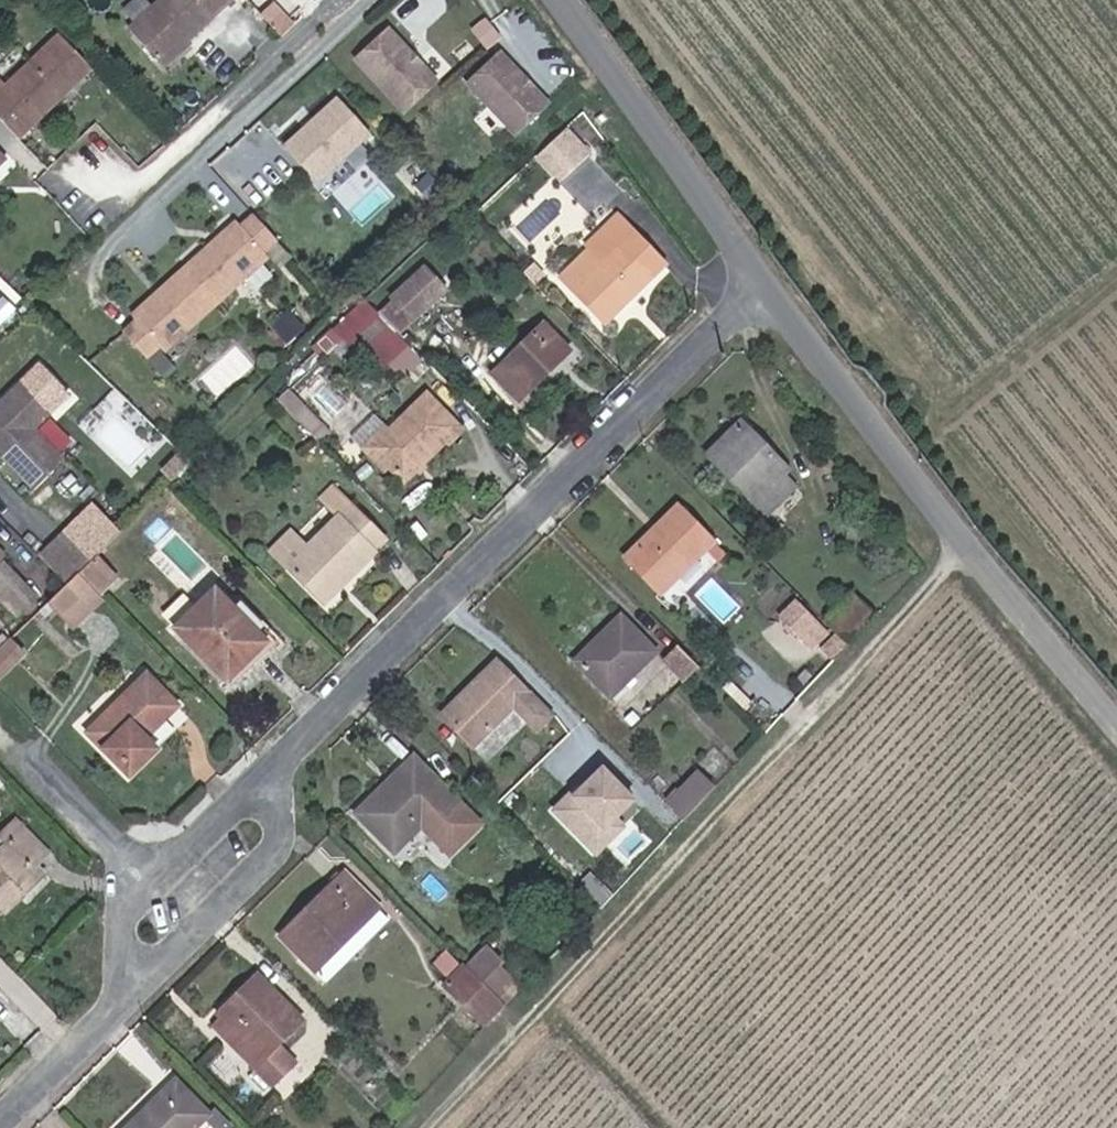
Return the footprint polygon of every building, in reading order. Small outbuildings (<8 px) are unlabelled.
[(199,0),(164,0),(130,32),(159,63),(185,39),(188,42),(215,17),(199,0)] [(299,24),(280,3),(268,14),(287,35),(299,24)] [(443,84),(396,31),(362,61),(409,113),(443,84)] [(63,37),(10,89),(0,80),(0,111),(25,135),(94,67),(63,37)] [(188,42),(185,39),(159,63),(165,69),(191,45),(188,42)] [(555,108),(507,56),(474,87),(522,138),(555,108)] [(318,180),(372,133),(341,97),(287,144),(318,180)] [(572,181),(597,156),(574,131),(548,156),(572,181)] [(0,143),(0,170),(13,156),(0,143)] [(160,345),(265,253),(261,249),(274,237),(252,211),(239,223),(234,218),(129,310),(134,315),(120,327),(143,352),(156,341),(160,345)] [(602,264),(633,236),(618,219),(588,248),(591,252),(602,264)] [(664,267),(633,236),(602,264),(591,252),(560,280),(603,325),(664,267)] [(426,321),(460,290),(441,270),(393,315),(413,337),(428,323),(426,321)] [(39,315),(45,308),(39,302),(32,309),(39,315)] [(287,311),(271,325),(284,341),(301,327),(287,311)] [(579,353),(552,327),(502,376),(528,403),(579,353)] [(279,399),(318,437),(349,405),(311,367),(279,399)] [(31,431),(46,416),(17,386),(0,403),(0,459),(31,490),(60,461),(31,431)] [(464,425),(431,393),(394,429),(377,447),(393,464),(409,481),(464,425)] [(54,415),(41,426),(64,452),(77,441),(54,415)] [(790,468),(742,420),(709,454),(769,513),(798,483),(786,472),(790,468)] [(394,429),(389,424),(366,447),(388,469),(393,464),(377,447),(394,429)] [(389,536),(342,491),(330,502),(343,515),(293,566),(325,599),(345,579),(348,582),(380,551),(377,549),(389,536)] [(714,541),(680,506),(627,558),(663,593),(708,548),(714,541)] [(94,560),(68,534),(45,558),(70,583),(78,575),(94,560)] [(728,554),(714,541),(708,548),(722,560),(728,554)] [(94,560),(78,575),(99,597),(116,580),(95,559),(94,560)] [(99,597),(78,575),(70,583),(48,604),(73,629),(102,600),(99,597)] [(348,582),(345,579),(325,599),(329,602),(348,582)] [(279,642),(227,589),(187,629),(240,680),(279,642)] [(877,613),(857,592),(830,619),(851,640),(877,613)] [(815,621),(796,601),(778,618),(797,638),(815,621)] [(657,654),(622,618),(576,662),(611,698),(657,654)] [(826,632),(815,621),(797,638),(808,650),(826,632)] [(848,643),(838,633),(823,647),(834,658),(848,643)] [(21,641),(0,662),(0,681),(4,685),(35,655),(21,641)] [(700,669),(678,647),(665,660),(686,682),(700,669)] [(551,717),(499,665),(447,716),(476,745),(515,707),(538,730),(551,717)] [(190,708),(158,676),(100,734),(141,776),(167,750),(157,740),(190,708)] [(458,798),(419,759),(359,818),(398,856),(458,798)] [(629,822),(620,813),(637,796),(600,760),(551,809),(597,855),(629,822)] [(713,789),(696,773),(666,803),(683,821),(713,789)] [(16,823),(7,832),(15,841),(5,851),(0,856),(0,897),(12,909),(28,894),(21,888),(42,867),(38,862),(46,853),(16,823)] [(49,873),(42,867),(21,888),(28,894),(49,873)] [(383,910),(350,876),(287,936),(320,970),(383,910)] [(455,970),(484,998),(499,982),(487,970),(491,966),(475,950),(455,970)] [(490,1004),(484,998),(455,970),(454,968),(435,988),(471,1023),(490,1004)] [(269,982),(263,976),(242,996),(249,1002),(269,982)] [(308,1022),(269,982),(249,1002),(242,996),(224,1013),(227,1017),(220,1025),(229,1035),(238,1026),(268,1059),(261,1066),(280,1086),(302,1065),(284,1045),(308,1022)] [(493,1007),(508,991),(499,982),(484,998),(490,1004),(493,1007)] [(268,1059),(238,1026),(229,1035),(261,1066),(268,1059)] [(179,1081),(132,1127),(201,1127),(214,1116),(179,1081)]
